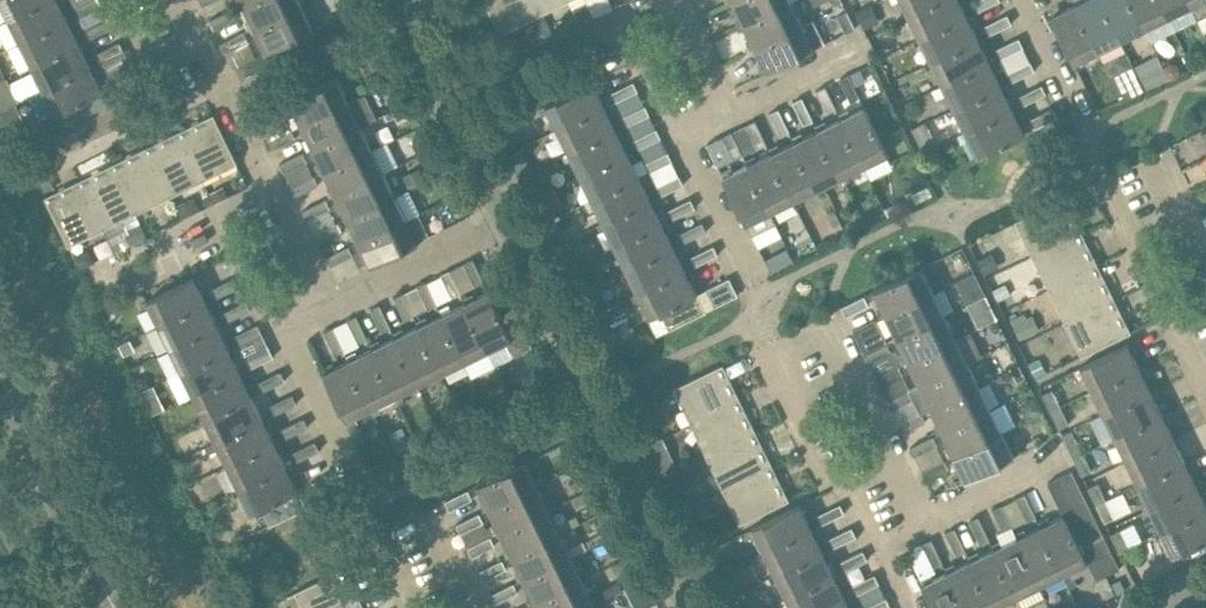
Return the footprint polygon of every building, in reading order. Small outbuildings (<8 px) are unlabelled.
[(48,0),(0,0),(0,1),(9,19),(48,0)] [(20,43),(69,19),(60,0),(48,0),(9,19),(20,43)] [(100,0),(87,0),(75,6),(80,14),(101,3),(100,0)] [(301,0),(252,0),(243,4),(254,28),(302,4),(301,0)] [(529,0),(485,0),(502,33),(503,33),(501,28),(515,21),(517,26),(536,16),(534,11),(529,0)] [(570,0),(529,0),(534,11),(548,4),(550,10),(570,0)] [(582,23),(595,17),(588,0),(585,0),(573,6),(582,23)] [(732,1),(744,24),(792,0),(792,1),(794,0),(734,0),(732,1)] [(804,24),(795,5),(798,3),(797,0),(794,0),(792,1),(792,0),(744,24),(755,47),(804,24)] [(940,0),(901,0),(908,15),(940,0)] [(968,15),(961,0),(940,0),(908,15),(920,39),(968,15)] [(974,2),(978,10),(999,0),(978,0),(974,2)] [(1103,0),(1082,0),(1075,3),(1099,52),(1122,40),(1103,0)] [(1132,0),(1103,0),(1122,40),(1146,29),(1132,0)] [(1169,17),(1161,0),(1132,0),(1146,29),(1169,17)] [(1169,17),(1192,6),(1190,0),(1161,0),(1169,17)] [(1192,6),(1199,19),(1205,15),(1205,0),(1190,0),(1192,6)] [(1099,52),(1075,3),(1051,15),(1075,63),(1099,52)] [(302,4),(254,28),(266,52),(314,28),(302,4)] [(856,12),(865,29),(879,22),(871,5),(856,12)] [(236,18),(232,9),(210,20),(215,28),(236,18)] [(856,28),(848,11),(838,15),(847,33),(856,28)] [(1012,23),(1008,14),(986,25),(990,33),(1012,23)] [(980,38),(968,15),(920,39),(931,62),(980,38)] [(113,27),(109,18),(87,29),(91,37),(113,27)] [(20,43),(32,66),(80,42),(69,19),(20,43)] [(825,43),(813,19),(804,24),(755,47),(767,71),(825,43)] [(249,41),(245,32),(222,43),(226,52),(249,41)] [(507,43),(514,56),(524,51),(518,38),(507,43)] [(943,86),(991,62),(980,38),(931,62),(943,86)] [(1023,46),(1019,38),(998,48),(1002,57),(1023,46)] [(32,66),(43,90),(92,66),(80,42),(32,66)] [(124,50),(120,42),(98,52),(102,61),(124,50)] [(1103,62),(1123,101),(1146,89),(1140,76),(1127,50),(1103,62)] [(383,55),(369,62),(375,74),(389,67),(383,55)] [(1035,69),(1031,61),(1008,72),(1012,81),(1035,69)] [(954,109),(1003,85),(991,62),(943,86),(954,109)] [(1167,65),(1165,70),(1167,75),(1173,77),(1178,75),(1180,70),(1178,64),(1172,62),(1167,65)] [(136,74),(131,65),(109,76),(113,85),(136,74)] [(30,96),(42,120),(104,90),(92,66),(43,90),(30,96)] [(1140,76),(1146,89),(1161,82),(1154,69),(1140,76)] [(860,97),(849,74),(840,79),(851,101),(860,97)] [(290,100),(302,125),(350,101),(338,77),(290,100)] [(558,129),(606,105),(594,81),(546,105),(558,129)] [(638,89),(634,81),(612,93),(615,101),(638,89)] [(966,132),(1014,109),(1003,85),(954,109),(966,132)] [(1046,93),(1042,85),(1020,96),(1024,104),(1046,93)] [(837,108),(826,86),(817,90),(828,112),(837,108)] [(302,125),(313,148),(361,124),(362,125),(376,118),(365,94),(350,101),(302,125)] [(813,120),(802,97),(794,101),(805,124),(813,120)] [(34,140),(16,102),(2,109),(14,133),(21,147),(34,140)] [(558,129),(569,152),(617,129),(606,105),(558,129)] [(649,113),(646,105),(623,116),(627,124),(649,113)] [(285,114),(281,106),(258,117),(262,125),(285,114)] [(841,118),(865,167),(889,155),(865,106),(841,118)] [(1058,116),(1054,108),(1031,119),(1035,128),(1058,116)] [(406,113),(413,127),(421,122),(414,109),(406,113)] [(789,131),(778,109),(770,113),(781,135),(789,131)] [(1026,133),(1014,109),(966,132),(978,156),(1026,133)] [(180,131),(204,180),(204,179),(202,174),(216,168),(218,173),(238,163),(214,114),(205,119),(207,124),(183,136),(181,131),(180,131)] [(865,167),(841,118),(818,130),(841,178),(865,167)] [(766,143),(755,120),(747,124),(758,147),(766,143)] [(362,125),(361,124),(313,148),(325,171),(373,148),(362,125)] [(661,137),(657,128),(634,139),(638,148),(661,137)] [(295,138),(291,129),(269,140),(274,149),(295,138)] [(629,152),(617,129),(569,152),(581,176),(629,152)] [(841,178),(818,130),(794,141),(818,189),(838,230),(844,226),(835,208),(837,207),(829,191),(828,192),(825,186),(841,178)] [(204,180),(180,131),(171,135),(174,141),(150,152),(147,147),(171,196),(169,191),(183,184),(185,189),(204,180)] [(743,154),(732,132),(723,136),(735,158),(743,154)] [(933,134),(919,141),(924,152),(938,145),(933,134)] [(771,153),(794,201),(818,189),(794,141),(771,153)] [(171,196),(147,147),(138,152),(141,157),(117,169),(114,163),(135,207),(149,200),(152,205),(171,196)] [(325,171),(336,195),(384,171),(373,148),(325,171)] [(592,199),(640,176),(629,152),(581,176),(592,199)] [(672,160),(668,152),(646,163),(650,171),(672,160)] [(307,161),(303,153),(281,163),(285,172),(307,161)] [(794,201),(771,153),(747,164),(771,212),(794,201)] [(107,173),(83,185),(102,223),(116,217),(118,222),(138,212),(135,207),(114,163),(105,168),(107,173)] [(771,212),(747,164),(723,176),(747,224),(771,212)] [(403,175),(409,187),(426,179),(420,167),(403,175)] [(336,195),(348,218),(396,195),(384,171),(336,195)] [(435,176),(443,192),(453,187),(445,171),(435,176)] [(684,183),(680,175),(657,186),(661,194),(684,183)] [(318,185),(314,176),(293,187),(297,195),(318,185)] [(651,199),(640,176),(592,199),(604,223),(651,199)] [(41,183),(45,191),(55,187),(51,178),(41,183)] [(102,224),(102,223),(83,185),(81,180),(71,184),(74,190),(50,201),(47,196),(46,197),(70,246),(71,245),(69,240),(83,233),(85,238),(104,228),(102,224)] [(211,192),(216,202),(229,195),(224,185),(211,192)] [(396,195),(348,218),(359,242),(407,218),(396,195)] [(532,200),(542,221),(551,216),(541,195),(532,200)] [(176,205),(182,217),(201,208),(195,196),(176,205)] [(1016,221),(1033,255),(1082,231),(1077,222),(1072,225),(1060,201),(1066,198),(1065,197),(1016,221)] [(604,223),(615,246),(663,223),(651,199),(604,223)] [(695,207),(691,199),(669,210),(673,218),(695,207)] [(330,208),(326,200),(304,210),(308,219),(330,208)] [(407,218),(359,242),(371,266),(419,242),(407,218)] [(123,229),(131,244),(148,236),(141,220),(123,229)] [(707,230),(703,222),(680,233),(684,241),(707,230)] [(341,232),(337,223),(315,234),(320,242),(341,232)] [(674,246),(663,223),(615,246),(627,269),(674,246)] [(1082,231),(1033,255),(1049,288),(1098,264),(1094,256),(1088,258),(1077,234),(1082,232),(1082,231)] [(109,240),(115,251),(127,245),(121,234),(109,240)] [(566,241),(554,247),(566,271),(578,265),(566,241)] [(718,254),(714,245),(692,257),(696,265),(718,254)] [(353,254),(349,246),(327,257),(331,266),(353,254)] [(686,270),(674,246),(627,269),(638,293),(686,270)] [(794,260),(788,247),(766,258),(773,271),(794,260)] [(76,256),(81,267),(95,261),(92,255),(82,253),(76,256)] [(977,259),(985,274),(995,269),(988,254),(977,259)] [(485,281),(474,258),(465,263),(476,285),(485,281)] [(1049,288),(1066,322),(1114,298),(1110,289),(1105,292),(1093,268),(1098,265),(1098,264),(1049,288)] [(886,315),(934,291),(922,267),(874,290),(886,315)] [(452,296),(461,291),(450,270),(442,274),(452,296)] [(638,293),(650,317),(661,311),(670,329),(706,311),(686,270),(638,293)] [(968,303),(986,295),(975,272),(957,281),(968,303)] [(159,325),(207,301),(195,277),(147,300),(147,301),(141,304),(145,311),(151,308),(159,324),(159,325)] [(240,286),(235,277),(213,288),(217,297),(240,286)] [(738,295),(730,278),(707,289),(716,306),(738,295)] [(437,303),(427,282),(418,286),(429,307),(437,303)] [(993,289),(1002,307),(1014,301),(1005,283),(993,289)] [(466,302),(489,351),(506,342),(510,351),(512,350),(515,354),(533,345),(503,284),(466,302)] [(946,314),(934,291),(886,315),(897,338),(946,314)] [(414,314),(403,293),(395,297),(406,319),(414,314)] [(869,304),(865,296),(842,307),(846,315),(869,304)] [(1115,298),(1114,298),(1066,322),(1082,356),(1131,332),(1127,322),(1121,325),(1109,301),(1115,298)] [(219,324),(207,301),(159,325),(170,348),(171,348),(219,324)] [(251,309),(247,301),(225,311),(229,320),(251,309)] [(489,351),(466,302),(442,314),(466,362),(489,351)] [(391,326),(380,304),(372,309),(382,330),(391,326)] [(1011,319),(1021,339),(1034,333),(1024,312),(1011,319)] [(442,314),(419,325),(442,373),(466,362),(442,314)] [(957,338),(946,314),(897,338),(909,361),(957,338)] [(367,338),(357,316),(348,320),(359,342),(367,338)] [(880,327),(876,319),(854,330),(858,338),(880,327)] [(182,371),(230,348),(219,324),(171,348),(182,371)] [(262,333),(258,324),(237,335),(241,343),(262,333)] [(419,385),(442,373),(419,325),(395,337),(419,385)] [(344,350),(333,327),(325,331),(336,354),(344,350)] [(957,338),(909,361),(920,384),(888,400),(920,384),(920,385),(968,361),(969,361),(983,354),(972,331),(957,338)] [(372,348),(395,396),(399,403),(405,400),(402,393),(419,385),(395,337),(372,348)] [(128,341),(119,345),(125,357),(134,353),(128,341)] [(892,351),(888,342),(865,353),(869,362),(892,351)] [(1092,390),(1092,391),(1141,367),(1129,343),(1081,367),(1090,386),(1085,388),(1087,392),(1092,390)] [(230,348),(182,371),(193,394),(194,395),(242,371),(230,348)] [(274,356),(270,348),(248,358),(252,367),(274,356)] [(395,396),(372,348),(349,360),(372,408),(375,415),(382,412),(379,404),(395,396)] [(899,424),(921,413),(932,408),(980,385),(969,362),(983,355),(983,354),(969,361),(968,361),(920,385),(920,384),(888,400),(892,409),(913,398),(921,413),(899,424)] [(1040,358),(1030,363),(1036,376),(1046,372),(1040,358)] [(355,416),(372,408),(349,360),(324,372),(348,420),(349,419),(352,425),(359,422),(355,416)] [(697,421),(735,402),(740,399),(736,390),(730,392),(719,368),(724,366),(723,364),(675,388),(675,390),(680,387),(687,401),(682,403),(692,423),(697,420),(697,421)] [(903,374),(899,366),(877,377),(881,385),(903,374)] [(1097,412),(1099,416),(1103,413),(1104,414),(1152,391),(1141,367),(1092,391),(1101,409),(1097,412)] [(205,418),(253,395),(242,371),(194,395),(193,395),(205,418)] [(285,379),(281,371),(260,382),(264,390),(285,379)] [(135,378),(141,390),(151,385),(148,378),(140,376),(135,378)] [(943,431),(991,408),(980,385),(932,408),(943,431)] [(1043,394),(1052,411),(1061,406),(1053,389),(1043,394)] [(1115,438),(1163,414),(1152,391),(1104,414),(1115,438)] [(297,403),(293,394),(271,405),(275,413),(297,403)] [(253,395),(205,418),(216,441),(217,442),(265,418),(253,395)] [(1026,400),(1024,411),(1028,418),(1042,411),(1035,396),(1026,400)] [(634,408),(641,422),(657,415),(650,400),(634,408)] [(713,454),(751,435),(757,432),(752,423),(747,426),(735,402),(697,421),(704,434),(699,437),(708,456),(713,454)] [(1061,406),(1052,411),(1060,428),(1069,423),(1061,406)] [(943,431),(955,455),(1003,431),(991,408),(943,431)] [(921,414),(921,413),(899,424),(904,432),(926,421),(922,413),(921,414)] [(1127,461),(1175,437),(1163,414),(1115,438),(1124,456),(1120,458),(1122,462),(1126,460),(1126,461),(1127,461)] [(228,465),(276,441),(265,418),(217,442),(206,447),(210,454),(220,449),(228,465)] [(308,426),(304,418),(283,428),(287,437),(308,426)] [(1003,431),(955,455),(967,479),(1015,455),(1003,431)] [(715,470),(724,489),(773,466),(769,456),(763,459),(751,435),(713,454),(720,468),(715,470)] [(938,444),(934,436),(911,447),(915,455),(938,444)] [(1074,457),(1084,453),(1076,436),(1066,440),(1074,457)] [(1175,437),(1127,461),(1138,484),(1186,461),(1175,437)] [(651,444),(659,460),(670,454),(663,438),(651,444)] [(239,488),(288,465),(276,441),(228,465),(239,488)] [(320,450),(316,441),(294,452),(298,460),(320,450)] [(1092,470),(1084,453),(1074,457),(1083,475),(1092,470)] [(949,468),(945,459),(922,470),(927,479),(949,468)] [(478,484),(490,508),(538,485),(526,461),(478,484)] [(1145,509),(1149,507),(1150,508),(1198,484),(1186,461),(1138,484),(1147,503),(1143,505),(1145,509)] [(239,488),(251,512),(263,506),(271,524),(307,506),(299,489),(288,465),(239,488)] [(773,466),(724,489),(724,490),(729,487),(736,501),(731,504),(741,523),(789,499),(785,490),(780,492),(768,468),(773,466)] [(1072,470),(1048,482),(1064,514),(1065,514),(1086,558),(1110,546),(1072,470)] [(340,490),(331,473),(309,484),(317,501),(340,490)] [(1088,487),(1097,504),(1107,499),(1099,481),(1088,487)] [(1160,530),(1161,531),(1205,509),(1205,501),(1198,484),(1150,508),(1159,526),(1154,529),(1156,532),(1160,530)] [(490,508),(501,532),(549,508),(538,485),(490,508)] [(473,498),(469,489),(446,501),(450,509),(473,498)] [(1118,514),(1137,506),(1130,489),(1111,497),(1118,514)] [(696,503),(691,492),(677,499),(683,510),(696,503)] [(1036,516),(1025,493),(1017,498),(1028,520),(1036,516)] [(1115,517),(1107,499),(1097,504),(1105,522),(1115,517)] [(687,511),(694,524),(711,516),(704,502),(687,511)] [(764,551),(800,534),(813,527),(801,503),(753,527),(764,551)] [(841,504),(818,515),(823,523),(845,512),(841,504)] [(1004,544),(994,549),(1017,597),(1041,586),(1017,537),(1002,505),(993,509),(1004,530),(999,533),(1004,544)] [(1064,574),(1040,526),(1018,537),(1002,505),(1017,537),(1041,586),(1064,574)] [(549,508),(501,532),(513,555),(561,532),(549,508)] [(1161,531),(1173,555),(1204,540),(1205,545),(1205,509),(1161,531)] [(483,521),(479,513),(458,524),(462,532),(483,521)] [(1064,514),(1040,526),(1064,574),(1088,562),(1086,558),(1065,514),(1064,514)] [(989,539),(979,516),(970,520),(981,543),(989,539)] [(776,575),(824,551),(813,527),(800,534),(764,551),(776,575)] [(856,535),(852,527),(830,538),(834,546),(856,535)] [(966,550),(955,528),(946,532),(958,554),(966,550)] [(1130,547),(1121,528),(1111,533),(1120,552),(1130,547)] [(561,532),(513,555),(524,579),(572,555),(561,532)] [(495,545),(491,537),(469,547),(473,556),(495,545)] [(943,562),(932,539),(923,543),(934,566),(943,562)] [(994,549),(970,560),(994,607),(995,607),(1017,597),(994,549)] [(868,559),(864,550),(841,561),(845,570),(868,559)] [(836,574),(824,551),(776,575),(787,598),(836,574)] [(572,555),(524,579),(536,602),(584,578),(572,555)] [(614,566),(619,575),(640,565),(635,555),(614,566)] [(506,568),(502,560),(481,571),(485,579),(506,568)] [(970,560),(947,571),(965,607),(994,607),(970,560)] [(362,602),(358,593),(352,596),(341,572),(346,569),(345,568),(297,591),(305,607),(349,607),(362,602)] [(935,607),(965,607),(947,571),(923,583),(935,607)] [(847,598),(836,574),(787,598),(792,607),(826,607),(847,598)] [(879,582),(875,574),(853,585),(857,593),(879,582)] [(536,602),(539,607),(583,607),(624,588),(619,580),(592,594),(584,578),(536,602)] [(518,592),(514,584),(492,594),(496,603),(518,592)] [(887,597),(865,607),(886,607),(891,606),(887,597)] [(847,598),(826,607),(852,607),(847,598)]
